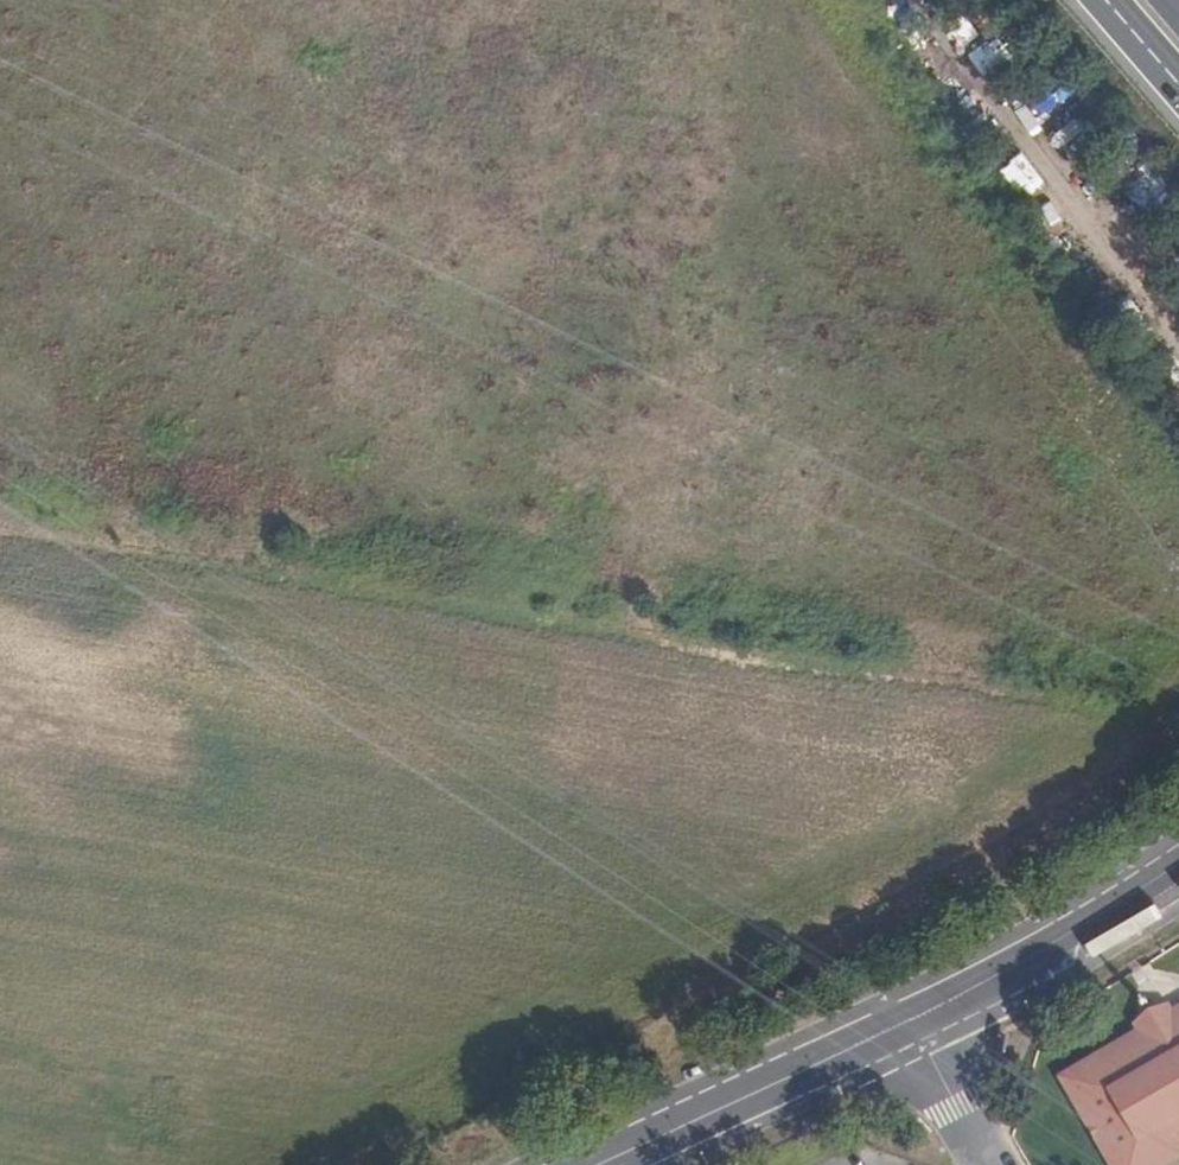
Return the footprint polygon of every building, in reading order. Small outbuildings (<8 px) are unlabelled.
[(1134,1024),(1138,1033),(1169,1015),(1164,1007),(1134,1024)] [(1178,1157),(1178,1009),(1169,1015),(1138,1033),(1059,1077),(1109,1164),(1164,1164),(1178,1157)]
